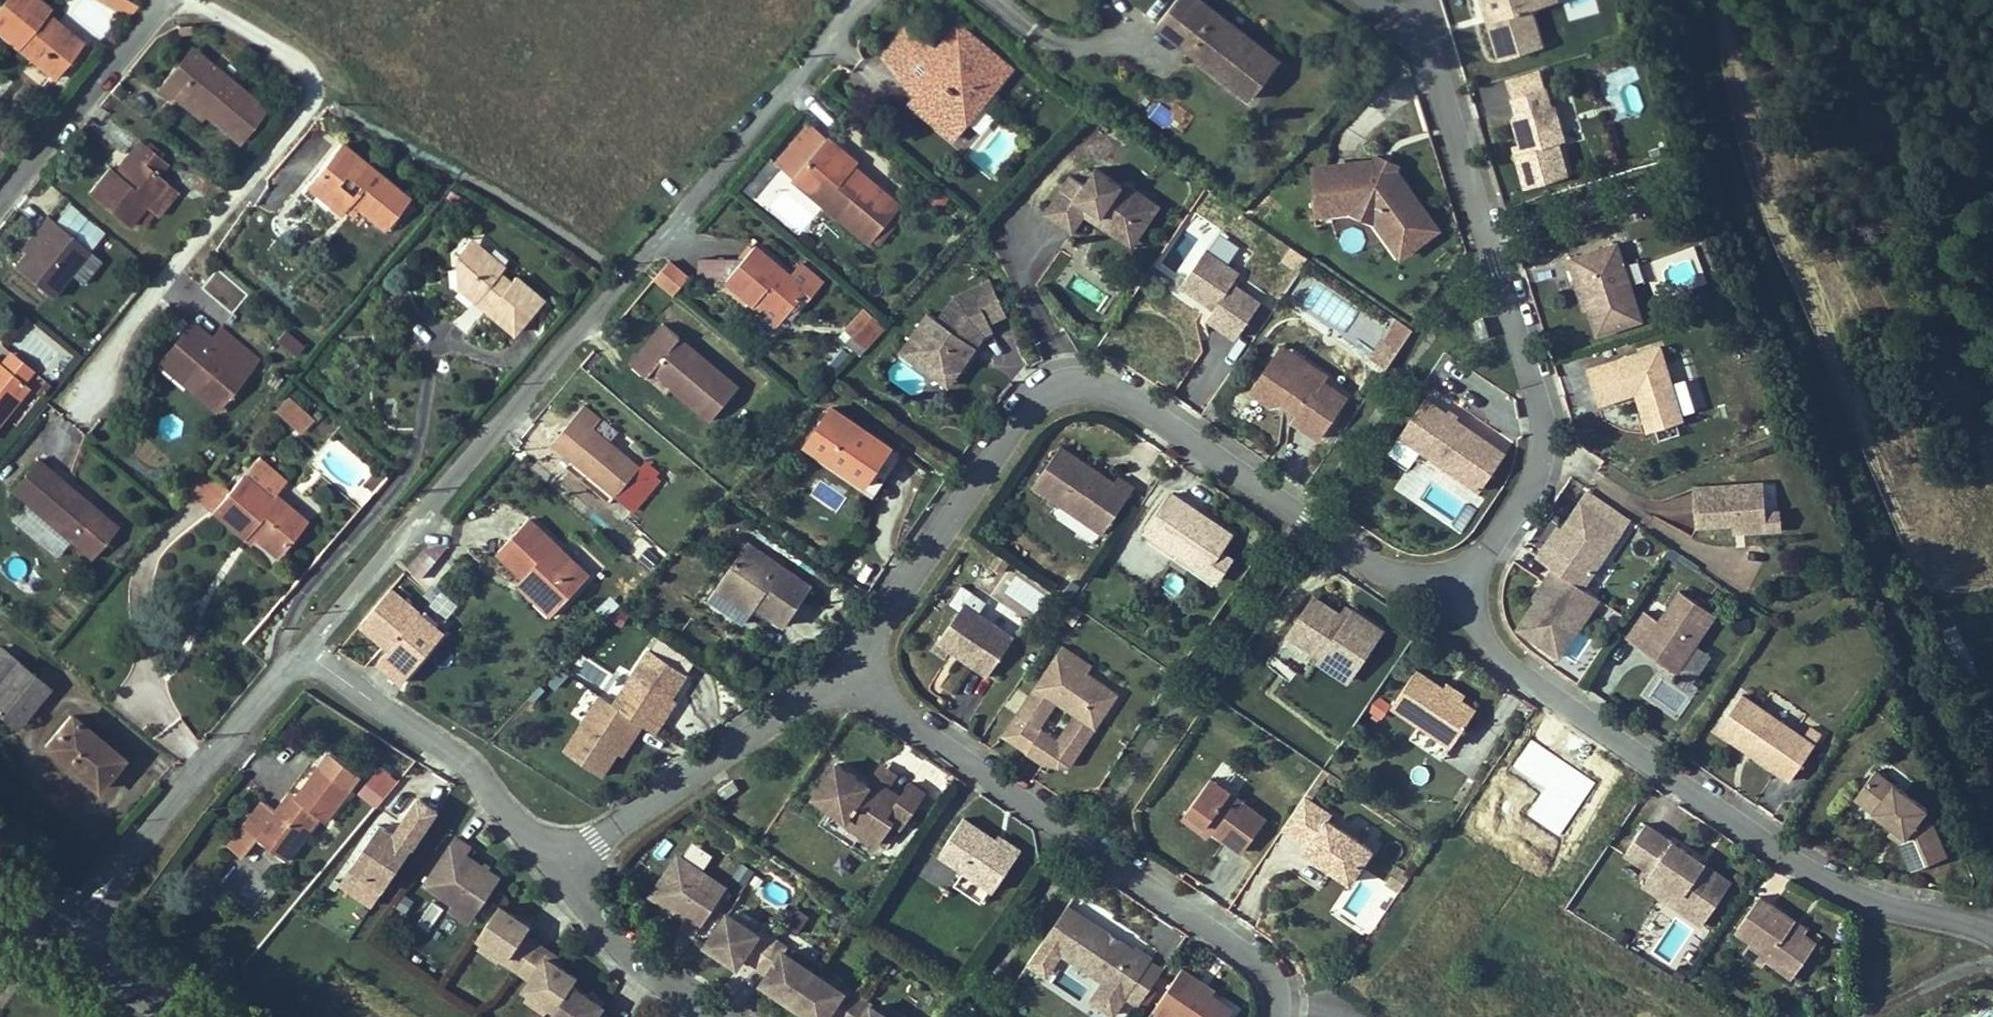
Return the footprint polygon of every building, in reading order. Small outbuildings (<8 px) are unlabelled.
[(34,60),(27,69),(41,81),(48,72),(54,76),(84,40),(47,10),(50,6),(43,0),(0,0),(0,32),(34,60)] [(133,16),(140,1),(137,0),(99,0),(133,16)] [(1208,0),(1172,0),(1158,16),(1250,93),(1279,59),(1208,0)] [(1490,17),(1494,16),(1489,0),(1484,0),(1490,17)] [(1494,16),(1490,17),(1502,56),(1543,43),(1531,5),(1545,1),(1545,0),(1489,0),(1494,16)] [(1565,18),(1597,12),(1594,0),(1562,0),(1565,18)] [(957,52),(983,25),(975,18),(952,42),(940,55),(936,51),(916,73),(933,88),(951,69),(958,76),(969,64),(957,52)] [(893,51),(916,73),(936,51),(940,55),(952,42),(920,21),(893,51)] [(948,116),(967,133),(1028,67),(983,25),(957,52),(969,64),(958,76),(951,69),(933,88),(955,109),(948,116)] [(237,145),(266,113),(189,45),(152,86),(170,101),(173,97),(177,92),(202,114),(237,145)] [(1563,159),(1552,127),(1559,125),(1548,90),(1544,91),(1538,72),(1505,82),(1511,101),(1506,103),(1514,128),(1517,136),(1510,138),(1520,172),(1563,159)] [(926,96),(948,116),(955,109),(933,88),(926,96)] [(177,92),(173,97),(198,119),(202,114),(177,92)] [(1517,136),(1514,128),(1507,130),(1510,138),(1517,136)] [(171,156),(141,132),(130,146),(137,152),(122,171),(115,166),(108,160),(87,187),(128,219),(129,218),(141,203),(165,173),(160,170),(171,156)] [(805,170),(851,210),(882,238),(912,204),(881,176),(858,156),(860,153),(838,133),(805,170)] [(415,195),(346,144),(315,186),(349,211),(352,207),(357,199),(363,204),(393,226),(415,195)] [(137,152),(130,146),(115,166),(122,171),(137,152)] [(1307,161),(1313,204),(1348,199),(1369,207),(1397,246),(1433,220),(1392,164),(1363,152),(1307,161)] [(1079,160),(1050,196),(1077,218),(1090,202),(1095,196),(1129,223),(1155,191),(1131,172),(1129,175),(1104,156),(1092,171),(1079,160)] [(180,185),(165,173),(141,203),(156,215),(180,185)] [(1129,223),(1095,196),(1090,202),(1135,238),(1166,200),(1155,191),(1129,223)] [(363,204),(357,199),(352,207),(358,211),(363,204)] [(1348,199),(1313,204),(1315,212),(1343,207),(1367,217),(1391,250),(1397,246),(1369,207),(1348,199)] [(90,247),(104,232),(69,200),(56,215),(90,247)] [(43,294),(81,245),(37,210),(27,223),(33,228),(5,263),(43,294)] [(1614,233),(1565,249),(1572,270),(1576,269),(1585,296),(1595,327),(1639,313),(1614,233)] [(1178,240),(1161,262),(1173,271),(1190,250),(1178,240)] [(804,275),(768,242),(739,275),(764,297),(770,291),(794,313),(818,287),(828,297),(839,285),(814,264),(804,275)] [(1203,242),(1178,276),(1200,292),(1208,290),(1213,294),(1210,299),(1203,309),(1231,330),(1256,295),(1229,275),(1236,266),(1203,242)] [(456,265),(458,277),(484,249),(477,243),(456,265)] [(458,277),(461,289),(516,339),(545,308),(518,284),(513,290),(503,281),(510,273),(484,249),(458,277)] [(652,276),(674,292),(689,272),(668,255),(652,276)] [(219,267),(201,286),(231,313),(249,294),(219,267)] [(1576,269),(1572,270),(1580,297),(1585,296),(1576,269)] [(937,304),(921,327),(933,335),(929,341),(957,361),(969,359),(993,324),(1002,320),(997,312),(1014,304),(998,270),(963,288),(947,311),(937,304)] [(1208,290),(1200,292),(1210,299),(1213,294),(1208,290)] [(770,291),(764,297),(788,320),(794,313),(770,291)] [(872,298),(855,318),(869,331),(887,311),(872,298)] [(1396,343),(1410,322),(1397,313),(1383,335),(1396,343)] [(223,406),(256,368),(228,344),(224,348),(216,342),(220,337),(200,320),(173,351),(201,375),(195,382),(223,406)] [(750,387),(676,323),(639,365),(655,378),(665,368),(688,387),(724,418),(750,387)] [(921,327),(910,343),(957,376),(969,359),(957,361),(929,341),(933,335),(921,327)] [(276,344),(298,354),(305,339),(283,329),(276,344)] [(228,344),(256,368),(265,358),(235,331),(225,342),(228,344)] [(16,335),(6,347),(28,365),(38,353),(16,335)] [(225,342),(220,337),(216,342),(224,348),(228,344),(225,342)] [(1659,341),(1586,363),(1597,398),(1635,386),(1642,384),(1646,395),(1638,397),(1647,425),(1682,414),(1659,341)] [(35,371),(28,365),(6,347),(0,342),(0,413),(35,371)] [(1299,362),(1274,345),(1258,370),(1263,374),(1272,360),(1287,370),(1292,363),(1299,362)] [(201,375),(173,351),(167,358),(195,382),(201,375)] [(1315,437),(1341,397),(1318,382),(1321,377),(1299,362),(1292,363),(1287,370),(1272,360),(1263,374),(1258,370),(1244,390),(1265,404),(1277,402),(1283,406),(1286,400),(1295,407),(1292,412),(1287,419),(1315,437)] [(665,368),(655,378),(677,397),(688,387),(665,368)] [(1682,410),(1695,407),(1687,376),(1675,379),(1682,410)] [(1642,384),(1635,386),(1638,397),(1646,395),(1642,384)] [(1425,391),(1400,428),(1456,466),(1480,483),(1505,446),(1425,391)] [(306,434),(319,420),(295,399),(282,413),(306,434)] [(1292,412),(1295,407),(1286,400),(1283,406),(1292,412)] [(839,402),(814,439),(873,479),(898,441),(839,402)] [(666,481),(648,464),(622,441),(629,434),(610,417),(579,452),(623,491),(641,508),(666,481)] [(1400,428),(1386,449),(1406,463),(1416,448),(1452,472),(1456,466),(1400,428)] [(1055,503),(1100,534),(1130,490),(1114,479),(1110,484),(1056,448),(1030,487),(1055,503)] [(33,457),(8,488),(23,500),(49,469),(33,457)] [(49,469),(23,500),(90,554),(115,523),(91,503),(87,507),(77,498),(80,494),(49,469)] [(839,511),(848,499),(818,479),(810,491),(839,511)] [(1768,480),(1702,485),(1705,523),(1741,520),(1750,519),(1751,528),(1772,527),(1770,510),(1768,480)] [(251,545),(272,563),(304,527),(272,499),(268,503),(244,482),(210,520),(235,542),(241,536),(251,545)] [(1553,540),(1543,554),(1559,566),(1550,579),(1556,583),(1545,599),(1542,598),(1521,627),(1562,657),(1603,598),(1587,586),(1627,529),(1604,513),(1613,500),(1595,487),(1568,527),(1570,528),(1559,545),(1553,540)] [(1194,512),(1168,494),(1143,531),(1175,553),(1202,572),(1216,551),(1227,534),(1207,520),(1203,525),(1191,517),(1194,512)] [(1627,529),(1636,516),(1613,500),(1604,513),(1627,529)] [(1785,508),(1770,510),(1772,527),(1787,525),(1785,508)] [(1207,520),(1194,512),(1191,517),(1203,525),(1207,520)] [(590,572),(529,514),(497,548),(526,575),(528,573),(561,604),(590,572)] [(1750,519),(1741,520),(1742,529),(1751,528),(1750,519)] [(1564,524),(1553,540),(1559,545),(1570,528),(1568,527),(1564,524)] [(241,536),(235,542),(245,551),(251,545),(241,536)] [(756,536),(746,551),(758,559),(768,545),(756,536)] [(746,551),(717,594),(752,618),(765,600),(793,620),(820,580),(768,545),(758,559),(746,551)] [(446,561),(457,548),(434,551),(446,561)] [(430,580),(446,561),(434,551),(417,570),(424,577),(430,580)] [(1175,553),(1171,559),(1210,586),(1228,559),(1216,551),(1202,572),(1175,553)] [(1036,614),(1048,585),(1013,571),(1002,600),(1036,614)] [(528,573),(526,575),(519,583),(551,614),(561,604),(528,573)] [(1550,579),(1539,595),(1542,598),(1545,599),(1556,583),(1550,579)] [(452,636),(400,590),(370,624),(398,649),(423,670),(452,636)] [(1649,613),(1631,639),(1654,656),(1657,652),(1664,657),(1662,661),(1679,673),(1719,617),(1684,592),(1663,623),(1649,613)] [(1284,633),(1316,655),(1322,646),(1351,665),(1375,629),(1346,610),(1341,618),(1336,615),(1308,596),(1284,633)] [(962,606),(937,643),(949,652),(954,650),(962,656),(959,659),(986,677),(1011,640),(962,606)] [(1342,607),(1336,615),(1341,618),(1346,610),(1342,607)] [(1316,655),(1313,659),(1342,678),(1351,665),(1322,646),(1316,655)] [(423,670),(398,649),(387,662),(411,683),(423,670)] [(954,650),(949,652),(959,659),(962,656),(954,650)] [(1657,652),(1654,656),(1662,661),(1664,657),(1657,652)] [(1063,680),(1073,666),(1055,654),(1046,668),(1063,680)] [(585,727),(566,756),(603,781),(618,758),(630,740),(636,744),(644,731),(657,739),(667,725),(661,721),(673,703),(689,680),(653,655),(615,709),(603,701),(585,727)] [(12,734),(45,697),(0,660),(0,724),(12,734)] [(1038,727),(1055,702),(1093,729),(1116,695),(1073,666),(1063,680),(1046,668),(1000,736),(1016,747),(1019,743),(1026,748),(1024,752),(1041,764),(1057,741),(1038,727)] [(1411,668),(1387,703),(1446,743),(1470,707),(1455,697),(1437,685),(1411,668)] [(1440,682),(1437,685),(1455,697),(1457,694),(1440,682)] [(1745,697),(1719,733),(1747,752),(1750,747),(1757,752),(1753,757),(1792,783),(1824,738),(1813,730),(1806,740),(1745,697)] [(673,703),(661,721),(667,725),(678,707),(673,703)] [(39,751),(91,795),(120,762),(68,717),(39,751)] [(630,740),(618,758),(624,761),(636,744),(630,740)] [(1024,752),(1026,748),(1019,743),(1016,747),(1024,752)] [(1750,747),(1747,752),(1753,757),(1757,752),(1750,747)] [(365,770),(338,749),(324,765),(297,799),(287,802),(279,812),(268,803),(247,830),(259,839),(267,829),(295,851),(296,850),(324,814),(327,816),(329,816),(351,787),(365,770)] [(378,763),(356,790),(375,805),(397,778),(378,763)] [(813,800),(830,811),(845,821),(843,825),(862,837),(878,848),(893,825),(902,831),(925,796),(909,786),(899,800),(872,782),(867,788),(835,767),(813,800)] [(1269,810),(1211,771),(1189,804),(1216,822),(1247,843),(1269,810)] [(1877,771),(1857,800),(1897,827),(1909,836),(1905,842),(1907,868),(1939,865),(1936,820),(1926,813),(1930,808),(1877,771)] [(1315,801),(1294,832),(1308,841),(1305,846),(1349,876),(1370,844),(1326,815),(1330,810),(1315,801)] [(371,826),(341,866),(382,897),(435,820),(413,803),(387,838),(371,826)] [(1216,822),(1189,804),(1186,809),(1212,827),(1216,822)] [(830,811),(819,828),(853,850),(862,837),(843,825),(845,821),(830,811)] [(955,883),(983,902),(1021,846),(1000,832),(997,836),(964,813),(939,851),(965,869),(955,883)] [(1677,890),(1668,902),(1695,921),(1724,878),(1639,819),(1618,850),(1644,868),(1677,890)] [(1897,827),(1892,834),(1905,842),(1909,836),(1897,827)] [(267,829),(259,839),(288,861),(296,851),(295,851),(267,829)] [(468,921),(494,883),(460,860),(465,851),(451,842),(420,888),(447,906),(468,921)] [(693,938),(726,893),(679,859),(652,896),(685,920),(680,928),(693,938)] [(328,884),(371,913),(382,897),(341,866),(328,884)] [(1644,868),(1635,880),(1668,902),(1677,890),(1644,868)] [(1763,951),(1760,956),(1785,974),(1810,938),(1797,929),(1785,921),(1788,916),(1753,892),(1728,927),(1743,937),(1763,951)] [(1134,947),(1068,902),(1028,960),(1047,973),(1061,953),(1102,981),(1091,997),(1118,1015),(1129,999),(1137,1005),(1163,967),(1152,959),(1154,956),(1136,944),(1134,947)] [(468,921),(447,906),(441,915),(462,929),(468,921)] [(539,950),(525,941),(531,933),(501,912),(480,943),(483,946),(500,958),(510,964),(508,968),(520,977),(539,950)] [(1800,924),(1788,916),(1785,921),(1797,929),(1800,924)] [(758,977),(776,949),(763,941),(760,945),(730,925),(709,957),(739,977),(745,969),(758,977)] [(1743,937),(1736,947),(1756,961),(1760,956),(1763,951),(1743,937)] [(500,958),(483,946),(479,952),(496,964),(500,958)] [(817,981),(786,962),(789,958),(776,949),(758,977),(771,985),(765,994),(796,1013),(817,981)] [(578,985),(548,964),(552,960),(539,950),(520,977),(534,986),(527,995),(536,1001),(553,1013),(557,1016),(573,992),(578,985)] [(1235,1007),(1213,992),(1195,980),(1198,975),(1184,965),(1156,1005),(1174,1016),(1228,1016),(1235,1007)] [(1216,987),(1198,975),(1195,980),(1213,992),(1216,987)] [(862,1006),(850,997),(847,1001),(817,981),(796,1013),(801,1016),(855,1016),(862,1006)] [(603,1013),(573,992),(557,1016),(556,1016),(601,1016),(603,1013)] [(536,1001),(531,1008),(545,1016),(551,1016),(553,1013),(536,1001)] [(1156,1005),(1148,1016),(1174,1016),(1156,1005)] [(862,1006),(855,1016),(879,1016),(862,1006)]
